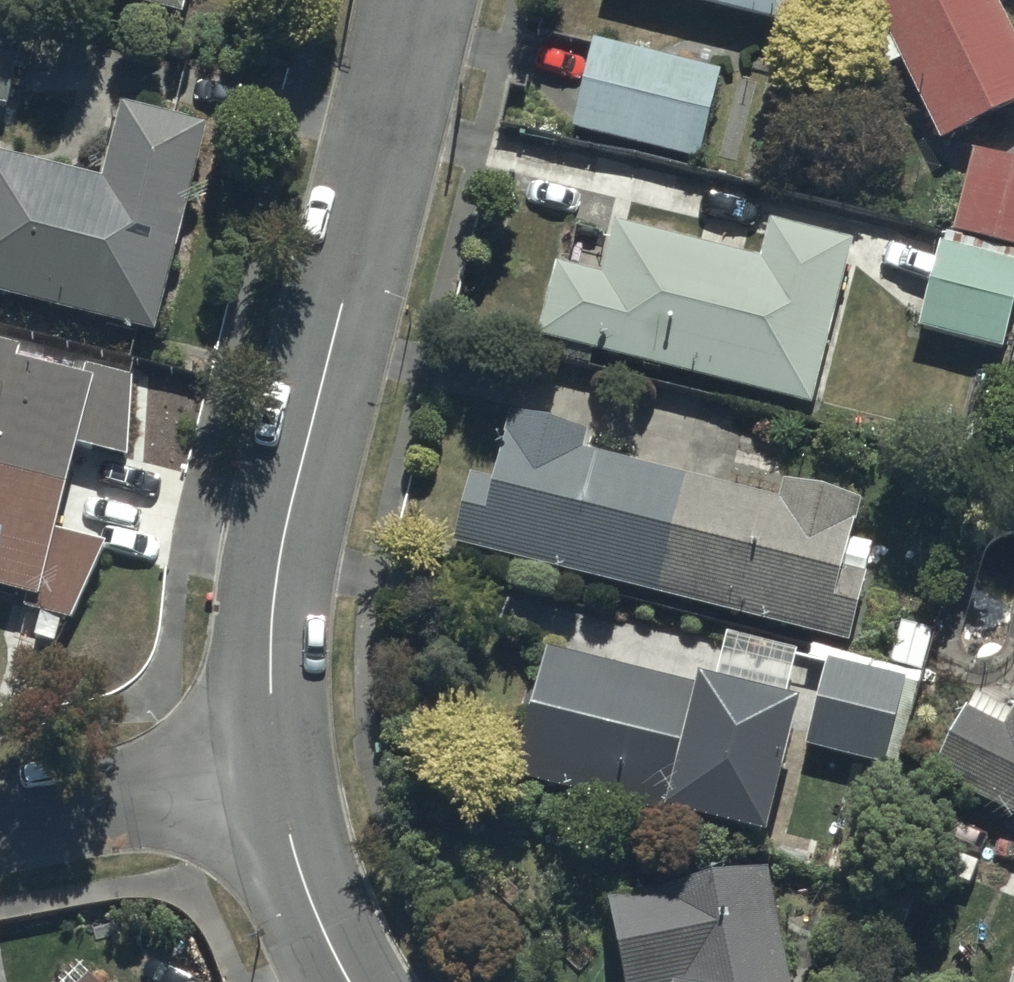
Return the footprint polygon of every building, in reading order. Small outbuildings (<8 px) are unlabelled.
[(183,12),(187,0),(133,0),(183,12)] [(793,0),(699,0),(789,20),(793,0)] [(940,138),(1013,101),(1013,35),(997,0),(872,0),(940,138)] [(7,106),(30,9),(0,2),(0,104),(7,106)] [(703,154),(721,66),(591,36),(570,123),(703,154)] [(161,330),(214,122),(126,100),(107,175),(0,148),(0,289),(161,330)] [(967,147),(952,229),(1013,241),(1013,156),(967,147)] [(810,400),(851,237),(768,216),(758,255),(615,219),(602,273),(553,260),(536,332),(810,400)] [(939,245),(922,325),(1008,344),(1013,317),(1013,261),(939,245)] [(31,591),(28,606),(75,616),(112,538),(65,528),(81,444),(133,454),(133,373),(88,361),(85,373),(23,357),(27,342),(0,335),(0,584),(31,591)] [(475,473),(458,542),(854,641),(872,568),(846,562),(862,496),(785,477),(780,496),(587,448),(592,427),(508,406),(490,477),(475,473)] [(698,681),(550,646),(521,771),(767,829),(800,691),(701,668),(698,681)] [(916,675),(827,655),(807,746),(896,766),(916,675)] [(935,769),(1013,808),(1013,713),(1009,724),(967,703),(935,769)] [(607,895),(626,981),(791,981),(771,866),(607,895)] [(93,973),(84,981),(103,981),(93,973)]
